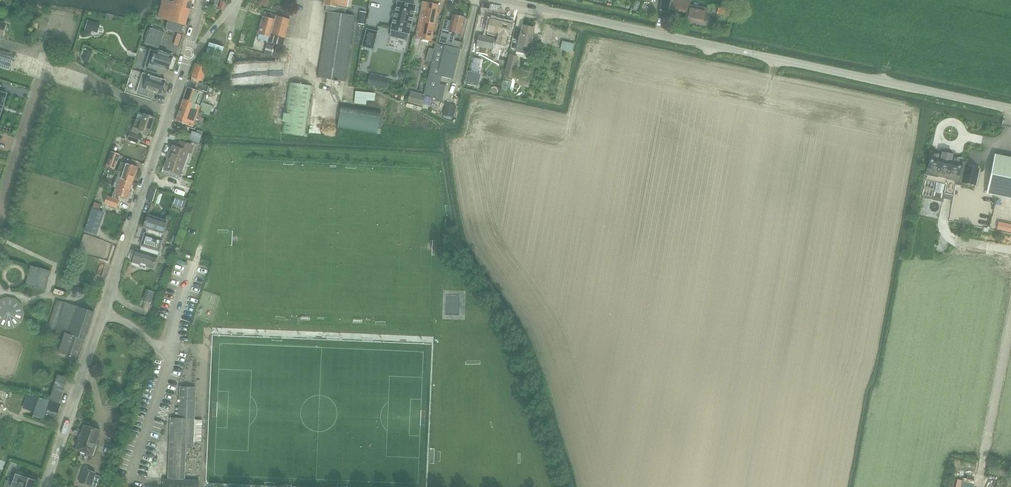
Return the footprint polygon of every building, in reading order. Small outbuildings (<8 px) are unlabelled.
[(158,17),(186,26),(193,0),(169,0),(169,1),(167,0),(163,0),(158,17)] [(318,78),(345,82),(355,16),(346,15),(347,9),(348,9),(349,0),(325,0),(324,6),(327,6),(326,12),(328,12),(318,78)] [(673,9),(687,11),(685,21),(707,25),(710,23),(711,20),(709,17),(706,17),(708,8),(689,5),(690,1),(684,0),(661,0),(659,11),(672,14),(673,9)] [(393,20),(391,30),(399,32),(398,39),(408,41),(409,34),(411,24),(416,6),(397,1),(393,20)] [(423,2),(416,38),(431,41),(439,6),(423,2)] [(208,18),(207,18),(210,20),(210,18),(215,21),(218,16),(213,13),(212,14),(209,12),(209,14),(208,16),(208,18)] [(367,13),(360,12),(358,24),(365,25),(367,13)] [(265,13),(258,39),(269,42),(269,43),(279,46),(284,47),(291,20),(265,13)] [(439,43),(453,46),(454,46),(455,41),(456,38),(457,39),(458,34),(463,35),(467,18),(464,18),(463,16),(461,16),(459,17),(454,15),(452,22),(445,20),(439,43)] [(491,19),(488,35),(498,37),(496,43),(506,45),(511,24),(491,19)] [(101,24),(88,20),(84,33),(91,35),(92,32),(98,33),(101,24)] [(184,26),(168,21),(166,29),(182,34),(184,26)] [(523,26),(518,46),(531,49),(535,29),(523,26)] [(148,29),(145,38),(147,39),(145,44),(160,48),(164,33),(150,29),(150,30),(148,29)] [(378,32),(366,29),(362,47),(374,50),(378,32)] [(479,35),(477,44),(477,47),(488,49),(492,50),(495,39),(479,35)] [(563,41),(561,50),(572,52),(574,44),(563,41)] [(210,43),(206,58),(220,62),(224,47),(210,43)] [(267,44),(264,54),(271,56),(274,46),(267,44)] [(436,46),(424,95),(423,95),(411,91),(408,102),(423,106),(423,108),(428,109),(429,106),(430,104),(431,97),(437,98),(442,77),(453,80),(460,50),(438,45),(438,46),(436,46)] [(275,50),(275,52),(275,53),(276,55),(278,56),(279,56),(281,56),(283,56),(284,55),(285,53),(286,52),(285,50),(285,49),(284,47),(279,46),(278,46),(277,47),(275,48),(275,50)] [(429,48),(426,61),(431,62),(435,50),(429,48)] [(88,49),(85,54),(91,57),(93,52),(88,49)] [(144,69),(144,70),(160,75),(161,76),(163,69),(169,71),(174,57),(155,51),(151,49),(150,50),(146,63),(144,69)] [(10,70),(13,57),(10,56),(11,53),(0,50),(0,67),(10,70)] [(509,57),(505,73),(505,77),(513,79),(518,57),(510,55),(509,57)] [(224,66),(211,62),(209,70),(222,74),(224,66)] [(197,82),(199,83),(200,81),(203,82),(208,68),(196,64),(192,78),(195,79),(194,81),(197,82)] [(468,71),(465,83),(478,86),(481,74),(468,71)] [(138,87),(136,93),(152,98),(154,92),(161,94),(166,80),(148,74),(143,73),(138,87)] [(368,84),(387,89),(390,78),(371,73),(368,84)] [(209,87),(199,83),(197,82),(195,88),(207,92),(209,87)] [(289,83),(282,133),(306,136),(314,87),(289,83)] [(182,105),(202,113),(210,115),(213,106),(203,103),(201,106),(199,106),(204,93),(188,88),(182,105)] [(376,93),(356,91),(355,104),(366,105),(367,100),(375,101),(376,93)] [(446,103),(443,115),(454,118),(457,106),(446,103)] [(338,128),(339,128),(378,135),(382,111),(342,104),(338,128)] [(200,120),(202,113),(182,105),(176,121),(194,127),(197,119),(200,120)] [(130,132),(128,140),(129,140),(139,144),(142,137),(138,135),(140,130),(150,134),(156,118),(145,114),(145,115),(139,113),(137,119),(133,128),(132,133),(130,132)] [(192,131),(189,140),(192,141),(199,143),(202,134),(192,131)] [(168,159),(164,170),(182,176),(190,153),(192,154),(193,152),(195,147),(191,145),(180,142),(178,147),(175,146),(170,160),(168,159)] [(112,152),(107,166),(113,169),(115,169),(120,155),(112,152)] [(927,173),(927,174),(927,175),(927,178),(936,180),(931,199),(943,202),(943,199),(944,194),(954,196),(957,181),(958,181),(958,180),(962,181),(962,182),(963,182),(975,184),(975,185),(976,185),(976,184),(979,170),(979,169),(978,169),(978,170),(966,167),(967,163),(966,162),(966,163),(961,162),(962,161),(962,160),(961,160),(951,158),(951,156),(952,156),(952,155),(951,155),(951,156),(944,154),(943,153),(942,154),(943,155),(942,156),(932,154),(932,153),(931,153),(931,154),(928,168),(928,169),(927,173)] [(1010,199),(1010,158),(996,154),(988,194),(1010,199)] [(119,172),(117,180),(121,181),(121,179),(133,184),(139,168),(127,163),(127,164),(121,162),(118,171),(119,172)] [(108,196),(105,204),(116,208),(119,200),(118,200),(118,199),(119,195),(128,198),(133,184),(121,179),(121,181),(117,180),(116,180),(116,181),(116,182),(115,182),(113,187),(116,188),(114,193),(112,197),(108,196)] [(92,208),(84,230),(85,231),(97,235),(105,212),(99,210),(93,208),(92,208)] [(145,234),(143,239),(162,245),(163,239),(161,238),(162,233),(163,233),(167,221),(148,215),(144,227),(149,229),(148,234),(145,234)] [(160,251),(162,245),(143,239),(142,245),(144,246),(142,252),(137,250),(133,262),(140,264),(139,267),(146,269),(147,266),(154,269),(158,256),(157,256),(159,251),(160,251)] [(51,271),(31,266),(25,286),(46,291),(51,271)] [(5,329),(15,329),(22,323),(25,314),(23,305),(16,299),(7,297),(0,300),(0,327),(5,329)] [(48,329),(56,331),(55,335),(60,337),(61,333),(63,334),(60,343),(61,344),(58,353),(76,359),(83,339),(85,340),(95,312),(94,312),(98,300),(87,297),(83,308),(57,300),(48,329)] [(55,370),(46,396),(51,397),(60,400),(68,378),(69,375),(55,370)] [(164,486),(199,486),(199,481),(185,480),(187,447),(193,447),(194,443),(195,443),(196,418),(197,387),(181,386),(180,418),(171,417),(168,479),(164,479),(164,486)] [(30,387),(28,393),(38,396),(40,391),(30,387)] [(28,394),(23,408),(35,412),(39,398),(28,394)] [(35,412),(33,418),(43,421),(47,410),(47,409),(50,400),(40,397),(39,398),(35,412)] [(58,414),(62,403),(50,400),(47,409),(47,410),(58,414)] [(77,450),(93,456),(102,431),(85,426),(77,450)] [(97,486),(100,477),(95,475),(96,473),(84,468),(79,483),(91,486),(92,486),(96,486),(97,486)] [(14,481),(21,483),(20,486),(34,486),(36,480),(23,476),(16,474),(14,481)]
